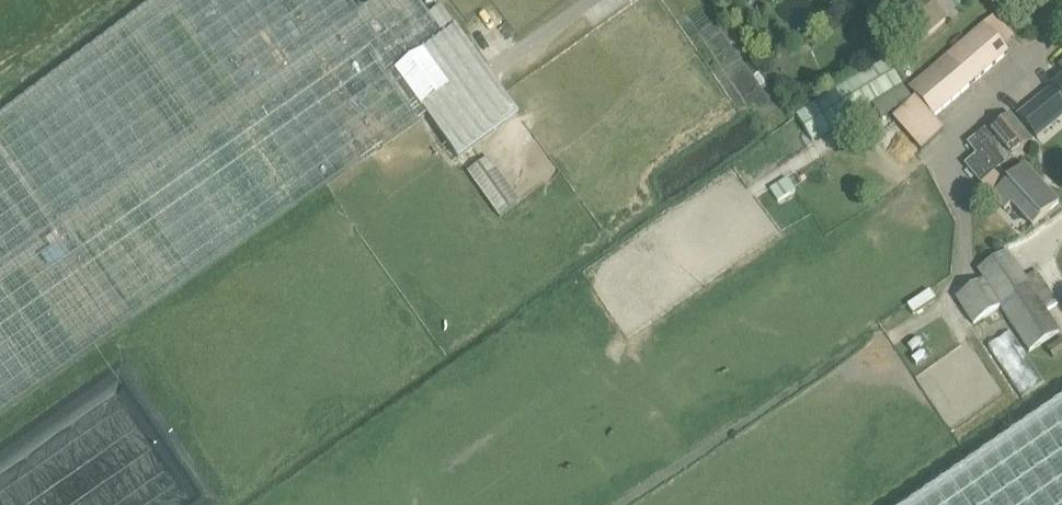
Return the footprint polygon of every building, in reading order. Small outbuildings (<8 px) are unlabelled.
[(426,118),(380,53),(430,18),(417,0),(381,0),(359,15),(348,0),(159,0),(0,119),(0,417),(426,118)] [(883,33),(906,59),(945,25),(923,0),(920,0),(883,33)] [(442,150),(451,163),(457,159),(459,162),(519,119),(514,112),(441,9),(430,18),(380,53),(426,118),(447,147),(442,150)] [(909,92),(916,101),(897,118),(925,151),(943,135),(932,121),(969,89),(1007,58),(982,29),(909,92)] [(886,65),(797,121),(812,145),(871,108),(879,122),(909,103),(886,65)] [(1016,118),(1036,141),(1061,120),(1061,80),(1016,118)] [(1004,213),(1012,206),(1032,229),(1059,204),(1024,167),(1010,181),(1000,171),(1032,142),(1009,117),(991,133),(986,128),(966,146),(975,156),(964,167),(982,186),(981,187),(1004,213)] [(520,204),(489,160),(468,175),(499,219),(520,204)] [(1048,311),(1060,304),(1038,270),(1026,278),(1008,250),(979,269),(985,278),(957,296),(975,324),(1002,307),(1031,351),(1061,332),(1048,311)] [(935,301),(929,292),(907,307),(913,315),(935,301)] [(999,312),(976,327),(982,336),(1004,321),(999,312)] [(1022,400),(1044,384),(1011,334),(988,348),(1022,400)] [(1047,351),(1053,360),(1061,354),(1061,342),(1047,351)] [(915,504),(1061,504),(1061,404),(915,504)]
